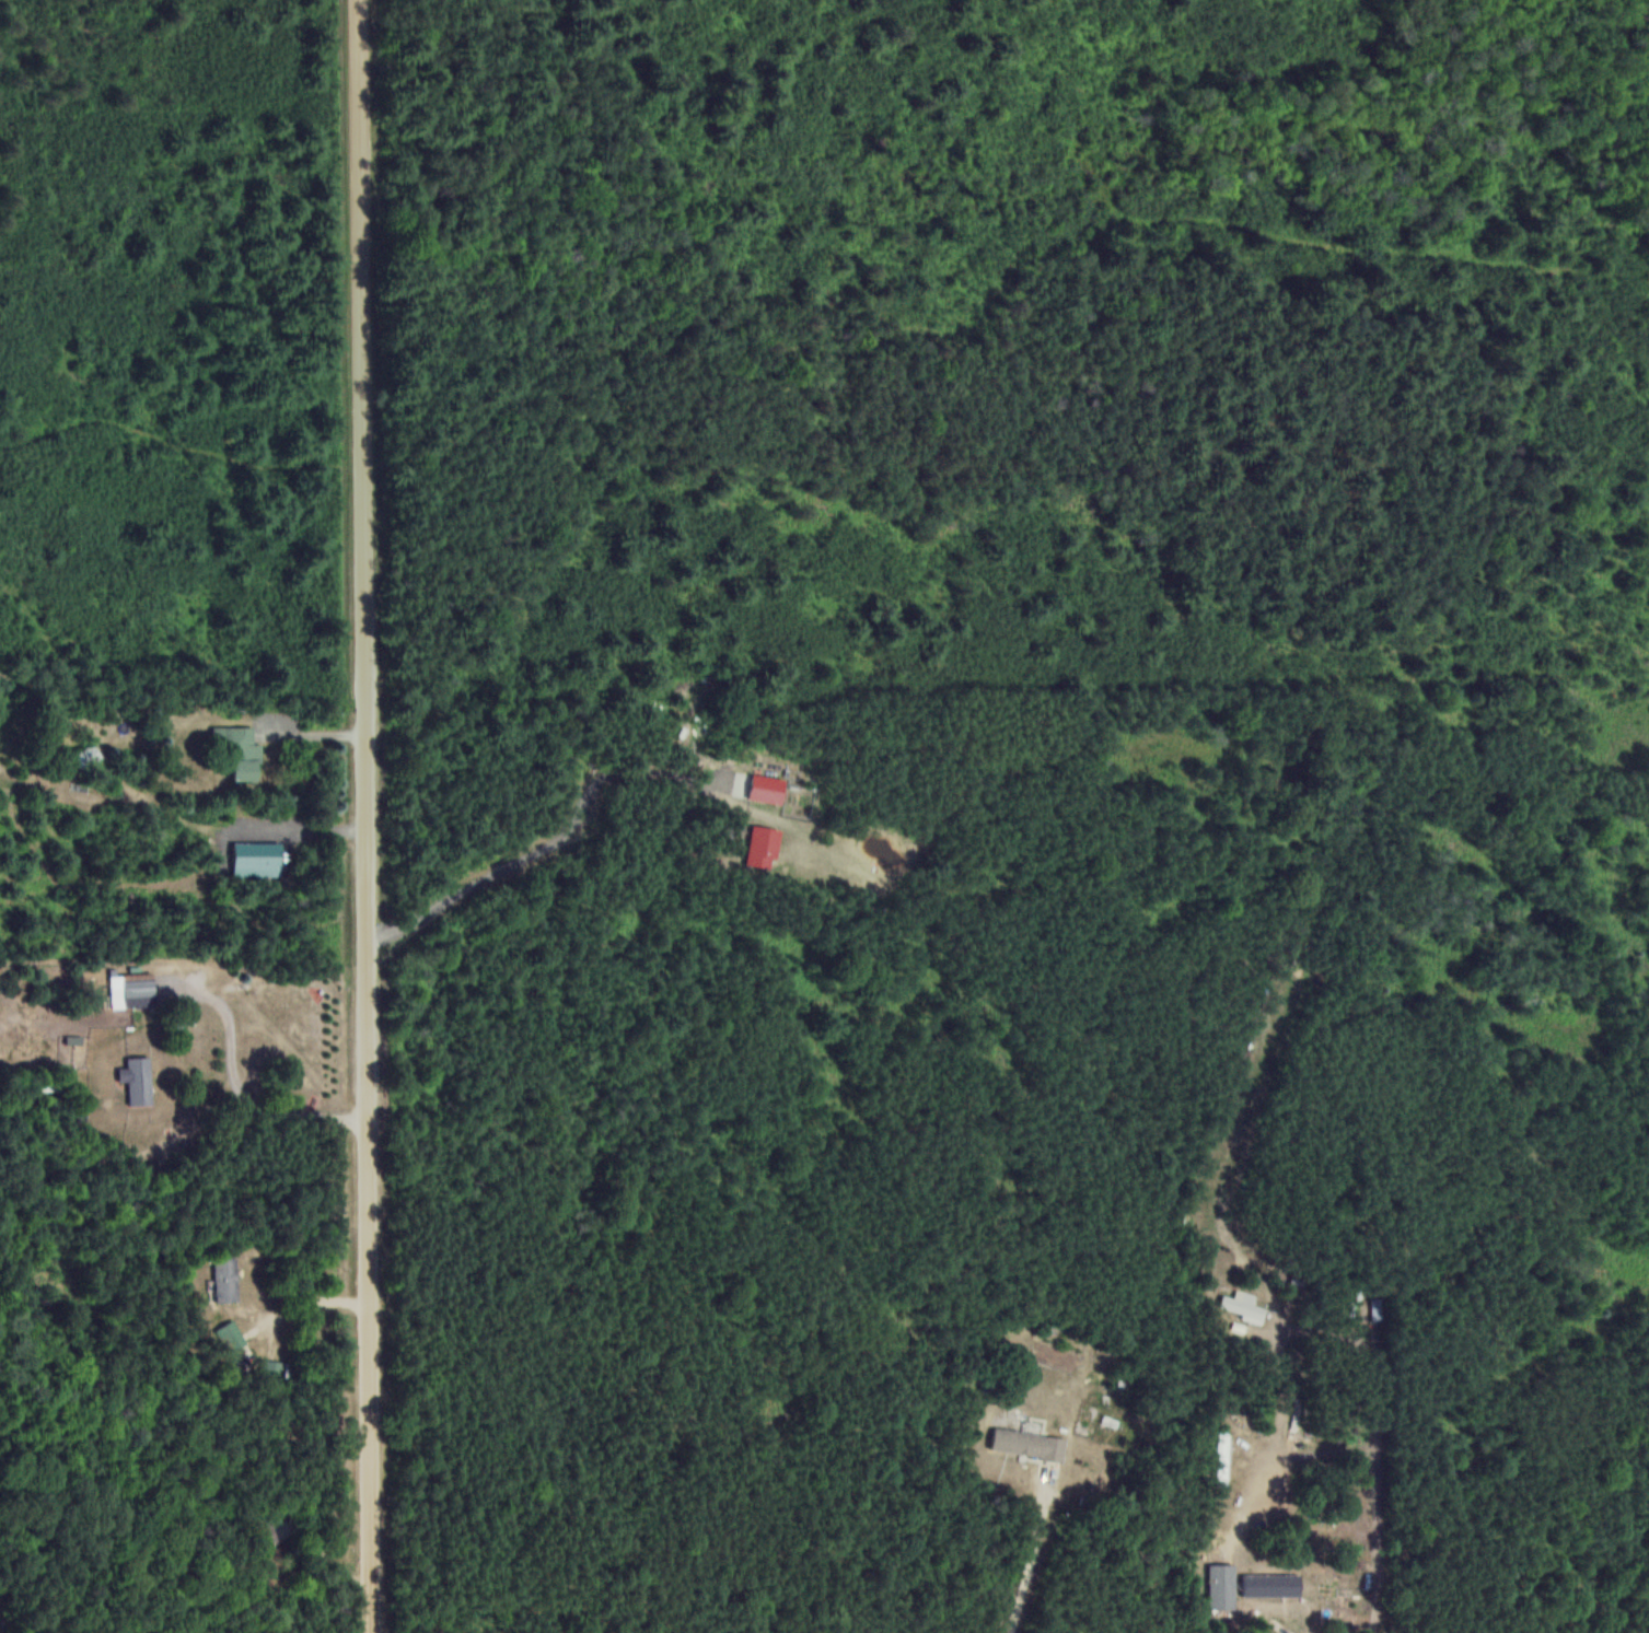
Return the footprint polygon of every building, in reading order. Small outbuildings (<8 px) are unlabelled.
[(254,745),(254,727),(213,727),(213,753),(234,753),(234,781),(261,781),(261,745),(254,745)] [(104,757),(93,742),(73,757),(84,771),(104,757)] [(155,1006),(155,985),(112,985),(112,1006),(155,1006)] [(129,1105),(151,1105),(151,1056),(129,1056),(129,1105)] [(216,1256),(216,1300),(238,1300),(238,1256),(216,1256)] [(1257,1296),(1246,1291),(1243,1300),(1225,1292),(1220,1306),(1262,1323),(1268,1308),(1254,1302),(1257,1296)] [(239,1363),(251,1356),(236,1328),(224,1334),(239,1363)] [(282,1376),(283,1361),(265,1360),(264,1375),(282,1376)] [(1064,1458),(1067,1436),(994,1428),(992,1450),(1064,1458)] [(1231,1486),(1231,1431),(1217,1431),(1217,1486),(1231,1486)] [(1236,1609),(1236,1564),(1210,1564),(1210,1609),(1236,1609)] [(1273,1575),(1306,1592),(1311,1583),(1277,1566),(1273,1575)]
